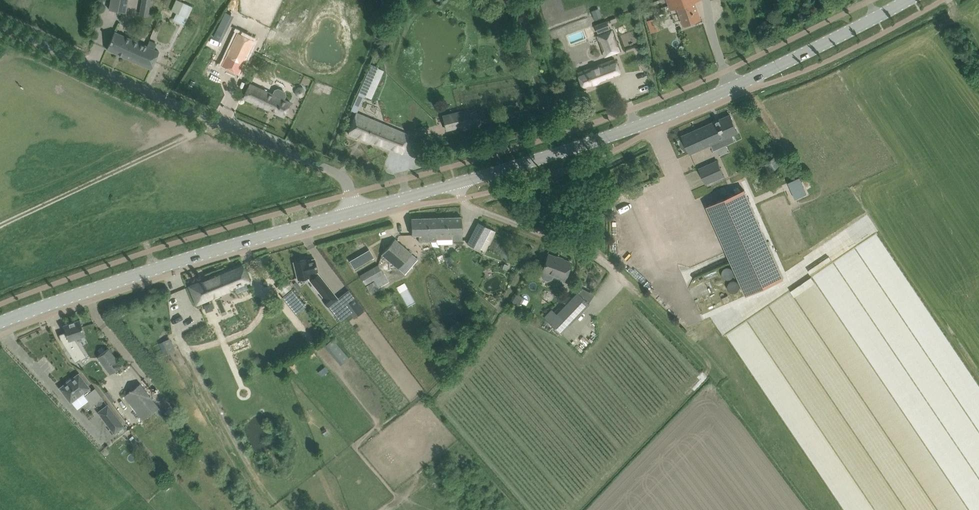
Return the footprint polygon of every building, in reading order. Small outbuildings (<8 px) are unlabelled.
[(109,9),(124,12),(126,12),(128,0),(111,0),(109,9)] [(149,11),(151,0),(142,0),(140,10),(149,11)] [(184,24),(193,6),(180,0),(176,0),(171,10),(180,14),(177,21),(184,24)] [(668,0),(671,10),(678,8),(684,25),(701,19),(695,2),(699,0),(668,0)] [(225,33),(233,16),(225,12),(217,29),(225,33)] [(651,32),(661,30),(658,17),(648,20),(651,32)] [(598,33),(610,28),(607,20),(595,25),(598,33)] [(596,35),(604,57),(620,51),(612,29),(596,35)] [(107,49),(151,69),(159,51),(115,31),(107,49)] [(226,56),(243,63),(254,40),(238,32),(226,56)] [(577,73),(580,79),(583,89),(621,75),(615,59),(577,73)] [(380,69),(371,64),(358,94),(362,96),(365,97),(365,96),(368,97),(378,74),(380,69)] [(284,116),(290,102),(283,99),(285,95),(284,91),(278,89),(275,90),(273,94),(250,83),(243,98),(284,116)] [(301,87),(300,87),(298,87),(296,88),(295,89),(294,91),(294,93),(295,95),(296,96),(298,97),(300,97),(301,97),(303,96),(304,95),(305,93),(305,91),(304,89),(303,88),(301,87)] [(469,108),(442,115),(446,131),(473,124),(469,108)] [(349,134),(402,153),(409,135),(356,113),(349,134)] [(690,153),(714,142),(717,148),(735,141),(732,134),(738,132),(730,115),(683,136),(690,153)] [(772,153),(761,162),(769,172),(780,163),(772,153)] [(711,163),(699,169),(706,183),(718,178),(711,163)] [(790,181),(797,199),(809,194),(802,177),(790,181)] [(746,294),(784,278),(745,190),(707,206),(746,294)] [(438,234),(438,241),(439,243),(452,243),(452,241),(462,240),(461,216),(438,217),(438,234)] [(419,242),(429,241),(431,241),(433,246),(439,246),(438,243),(439,243),(438,241),(438,234),(438,217),(411,218),(411,228),(412,235),(419,234),(419,242)] [(478,222),(467,243),(480,250),(480,249),(484,251),(495,231),(478,222)] [(417,258),(412,253),(395,239),(381,254),(405,274),(417,258)] [(852,241),(831,255),(836,262),(856,247),(852,241)] [(369,250),(350,260),(354,268),(354,269),(374,257),(373,257),(369,250)] [(548,254),(543,269),(541,274),(542,278),(548,280),(552,278),(553,276),(564,280),(571,263),(570,263),(563,260),(548,254)] [(307,259),(293,262),(298,279),(307,277),(323,297),(322,298),(328,306),(334,314),(344,306),(338,299),(317,272),(318,271),(314,258),(307,260),(307,259)] [(249,282),(246,273),(242,264),(189,286),(196,303),(235,288),(236,292),(247,288),(245,283),(249,282)] [(366,284),(383,274),(378,265),(360,275),(366,284)] [(379,289),(374,281),(366,286),(371,294),(379,289)] [(282,297),(296,314),(306,306),(292,289),(282,297)] [(517,292),(512,302),(519,307),(525,296),(517,292)] [(561,333),(568,326),(589,304),(577,292),(556,315),(551,310),(545,317),(561,333)] [(355,299),(351,302),(360,314),(364,311),(355,299)] [(346,323),(357,315),(353,309),(342,317),(346,323)] [(66,332),(59,335),(62,341),(75,362),(84,356),(74,339),(85,335),(80,319),(63,325),(66,332)] [(432,322),(426,326),(430,333),(437,329),(432,322)] [(160,342),(165,354),(176,349),(171,337),(160,342)] [(334,338),(325,346),(343,365),(351,357),(334,338)] [(108,348),(98,356),(111,373),(116,369),(117,369),(122,365),(119,362),(108,348)] [(79,373),(60,388),(71,402),(71,401),(76,407),(87,398),(92,405),(102,397),(95,388),(92,391),(89,388),(90,387),(79,373)] [(142,420),(159,407),(141,383),(124,396),(142,420)] [(124,426),(108,405),(98,412),(114,433),(124,426)]
